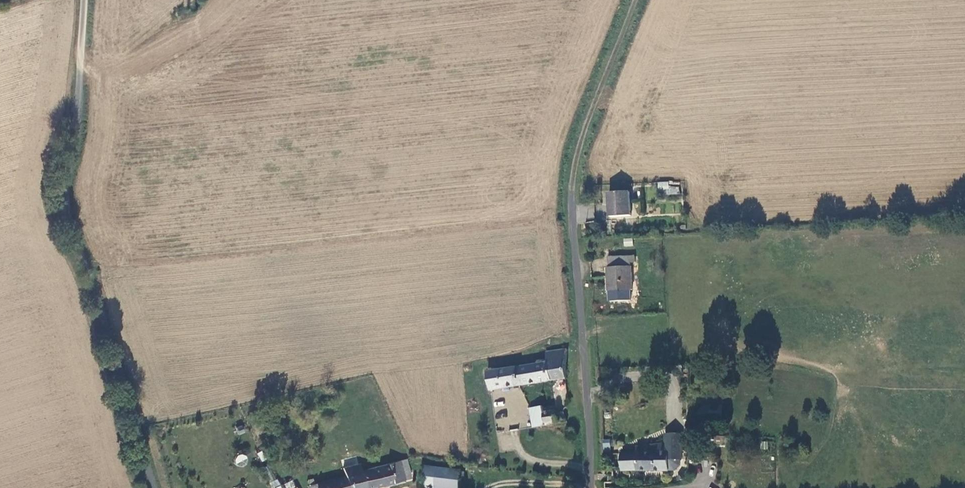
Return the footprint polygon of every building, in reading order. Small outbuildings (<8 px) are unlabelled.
[(679,194),(678,181),(656,183),(657,195),(679,194)] [(627,218),(624,193),(604,196),(607,220),(627,218)] [(623,267),(622,259),(606,261),(607,270),(605,270),(608,294),(627,292),(624,267),(623,267)] [(565,379),(567,351),(545,353),(546,365),(485,373),(488,391),(565,379)] [(529,410),(533,428),(565,421),(564,416),(556,417),(555,413),(543,413),(542,407),(529,410)] [(620,474),(668,473),(668,472),(667,461),(679,461),(680,461),(680,437),(665,436),(665,446),(636,449),(636,456),(620,456),(620,474)] [(689,441),(689,449),(694,449),(694,459),(711,459),(711,449),(703,449),(702,440),(689,441)] [(341,460),(343,467),(358,463),(356,456),(341,460)] [(361,471),(365,487),(380,487),(412,479),(407,460),(361,471)] [(679,468),(679,461),(667,461),(668,472),(674,473),(679,468)] [(359,463),(341,468),(343,476),(361,471),(359,463)] [(462,473),(424,469),(422,487),(460,487),(462,473)] [(361,471),(343,476),(344,477),(347,487),(365,487),(361,471)] [(344,477),(305,486),(306,487),(347,487),(344,477)]
